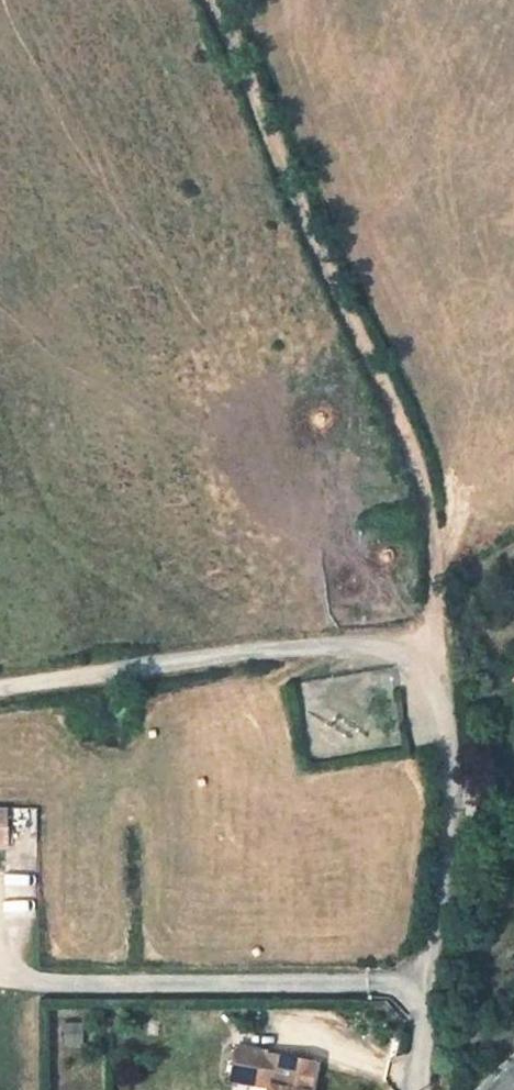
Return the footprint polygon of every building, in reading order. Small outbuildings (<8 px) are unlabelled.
[(313,1060),(266,1052),(266,1051),(236,1045),(230,1080),(260,1085),(260,1083),(268,1085),(267,1089),(308,1089),(313,1060)]
